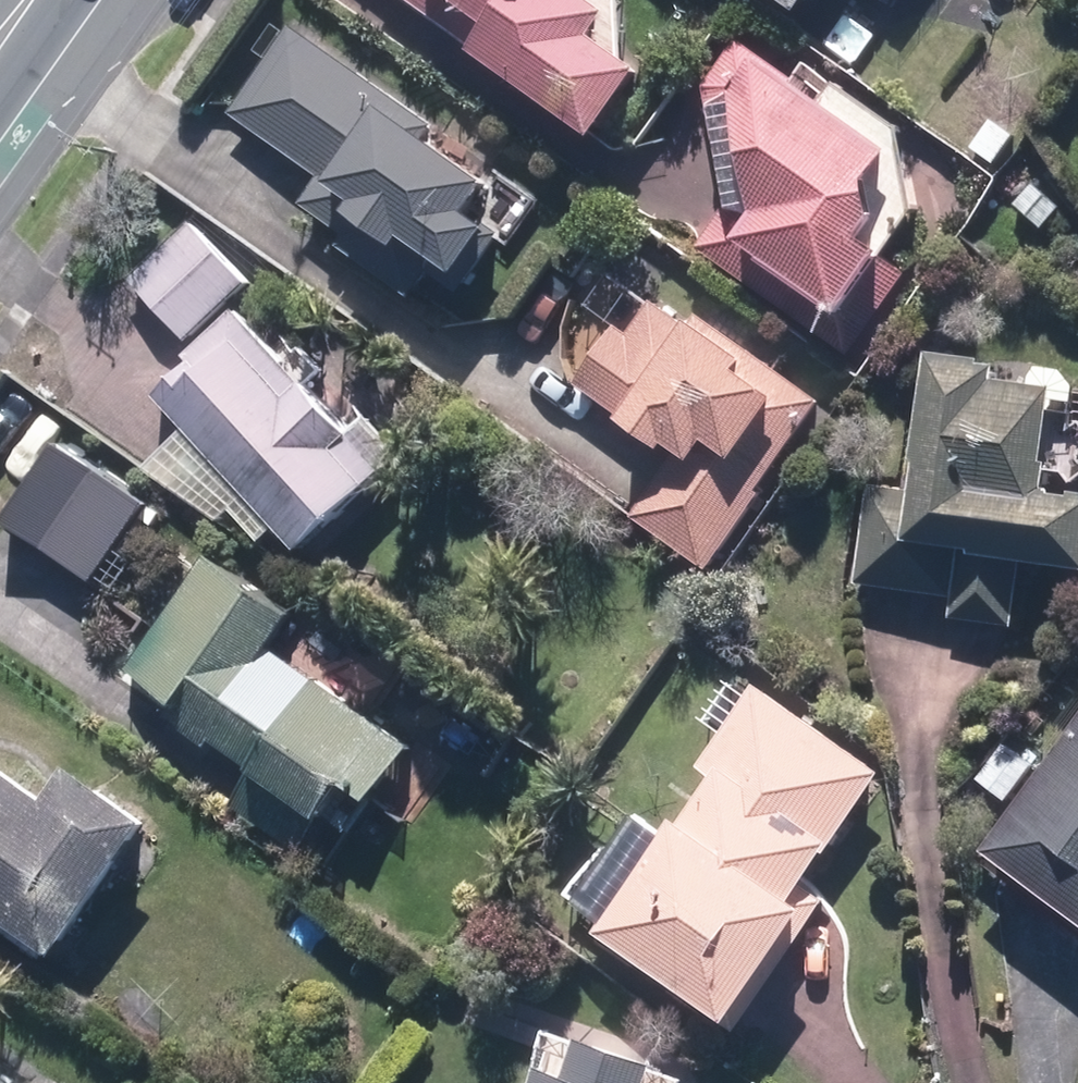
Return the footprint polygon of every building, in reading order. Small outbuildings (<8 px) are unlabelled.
[(613,0),(400,0),(468,52),(458,65),(572,152),(617,93),(613,0)] [(783,26),(801,0),(745,0),(783,26)] [(557,194),(303,23),(241,115),(331,175),(310,206),(433,289),(462,246),(504,274),(557,194)] [(614,204),(686,254),(815,344),(877,256),(840,230),(880,173),(716,58),(614,204)] [(140,278),(197,340),(264,279),(206,217),(140,278)] [(725,568),(840,397),(713,312),(704,326),(655,294),(589,392),(677,451),(637,509),(725,568)] [(191,427),(156,462),(232,517),(240,509),(270,539),(288,520),(320,551),(425,445),(386,406),(377,415),(335,373),(327,381),(248,303),(195,356),(201,361),(163,399),(191,427)] [(911,364),(892,558),(1077,576),(1077,380),(911,364)] [(165,501),(78,436),(17,518),(105,583),(165,501)] [(211,704),(200,723),(271,766),(241,815),(324,864),(375,779),(400,795),(437,733),(288,645),(311,607),(207,546),(139,661),(211,704)] [(839,894),(824,883),(903,766),(765,674),(704,764),(729,781),(699,826),(661,800),(590,906),(757,1017),(839,894)] [(979,865),(1077,938),(1077,732),(979,865)] [(84,951),(182,813),(110,761),(84,798),(0,738),(0,891),(84,951)] [(555,1055),(546,1082),(709,1082),(713,1071),(566,1022),(555,1055)] [(0,1035),(0,1082),(65,1082),(0,1035)]
